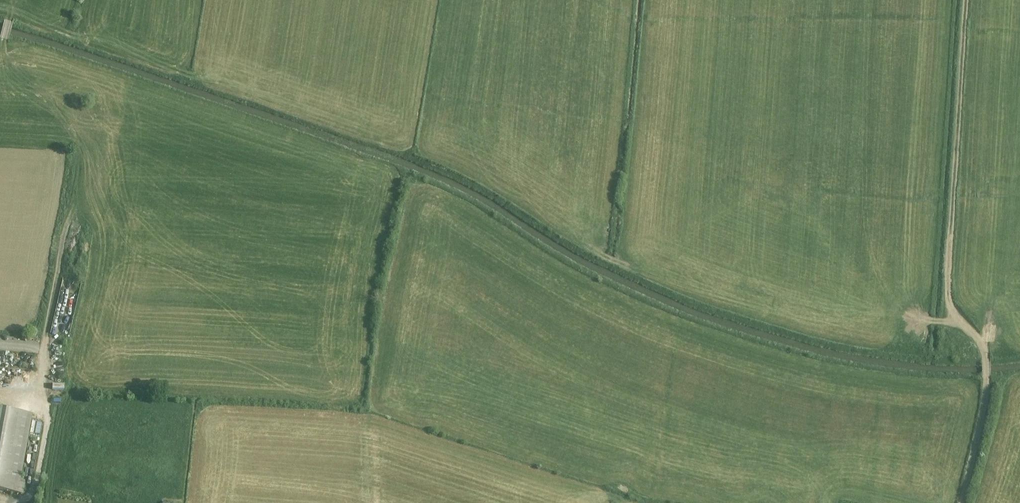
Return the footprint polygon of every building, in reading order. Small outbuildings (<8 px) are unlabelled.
[(0,409),(0,490),(23,494),(25,485),(20,484),(33,415),(0,409)]
